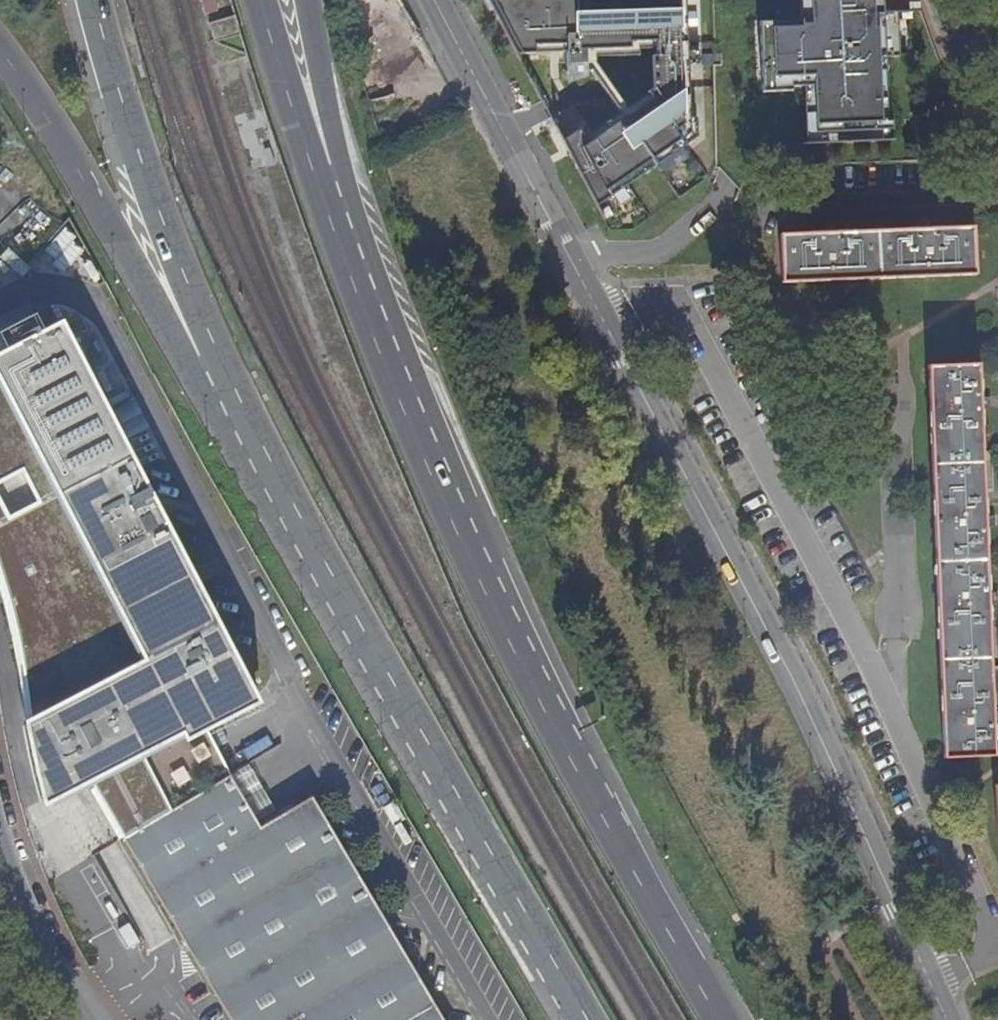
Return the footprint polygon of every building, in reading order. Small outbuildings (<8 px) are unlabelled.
[(690,0),(492,0),(497,9),(521,55),(549,55),(570,54),(571,72),(574,78),(580,80),(587,76),(588,70),(591,69),(621,117),(588,139),(574,119),(559,127),(572,153),(600,208),(629,188),(658,168),(687,149),(683,142),(692,136),(690,0)] [(762,91),(795,90),(794,82),(807,83),(808,144),(895,143),(893,58),(904,58),(903,12),(882,12),(882,0),(801,0),(801,16),(760,16),(762,91)] [(63,227),(42,250),(63,270),(84,247),(63,227)] [(821,235),(779,237),(781,284),(974,276),(972,229),(940,230),(821,235)] [(232,1019),(297,1019),(301,1018),(302,1019),(445,1019),(313,797),(261,828),(203,728),(257,700),(252,691),(244,695),(230,668),(239,663),(63,327),(0,360),(0,569),(20,633),(32,718),(40,759),(50,797),(89,777),(232,1019)] [(992,760),(991,731),(990,709),(987,605),(983,501),(979,408),(978,369),(929,371),(942,741),(943,762),(992,760)]
